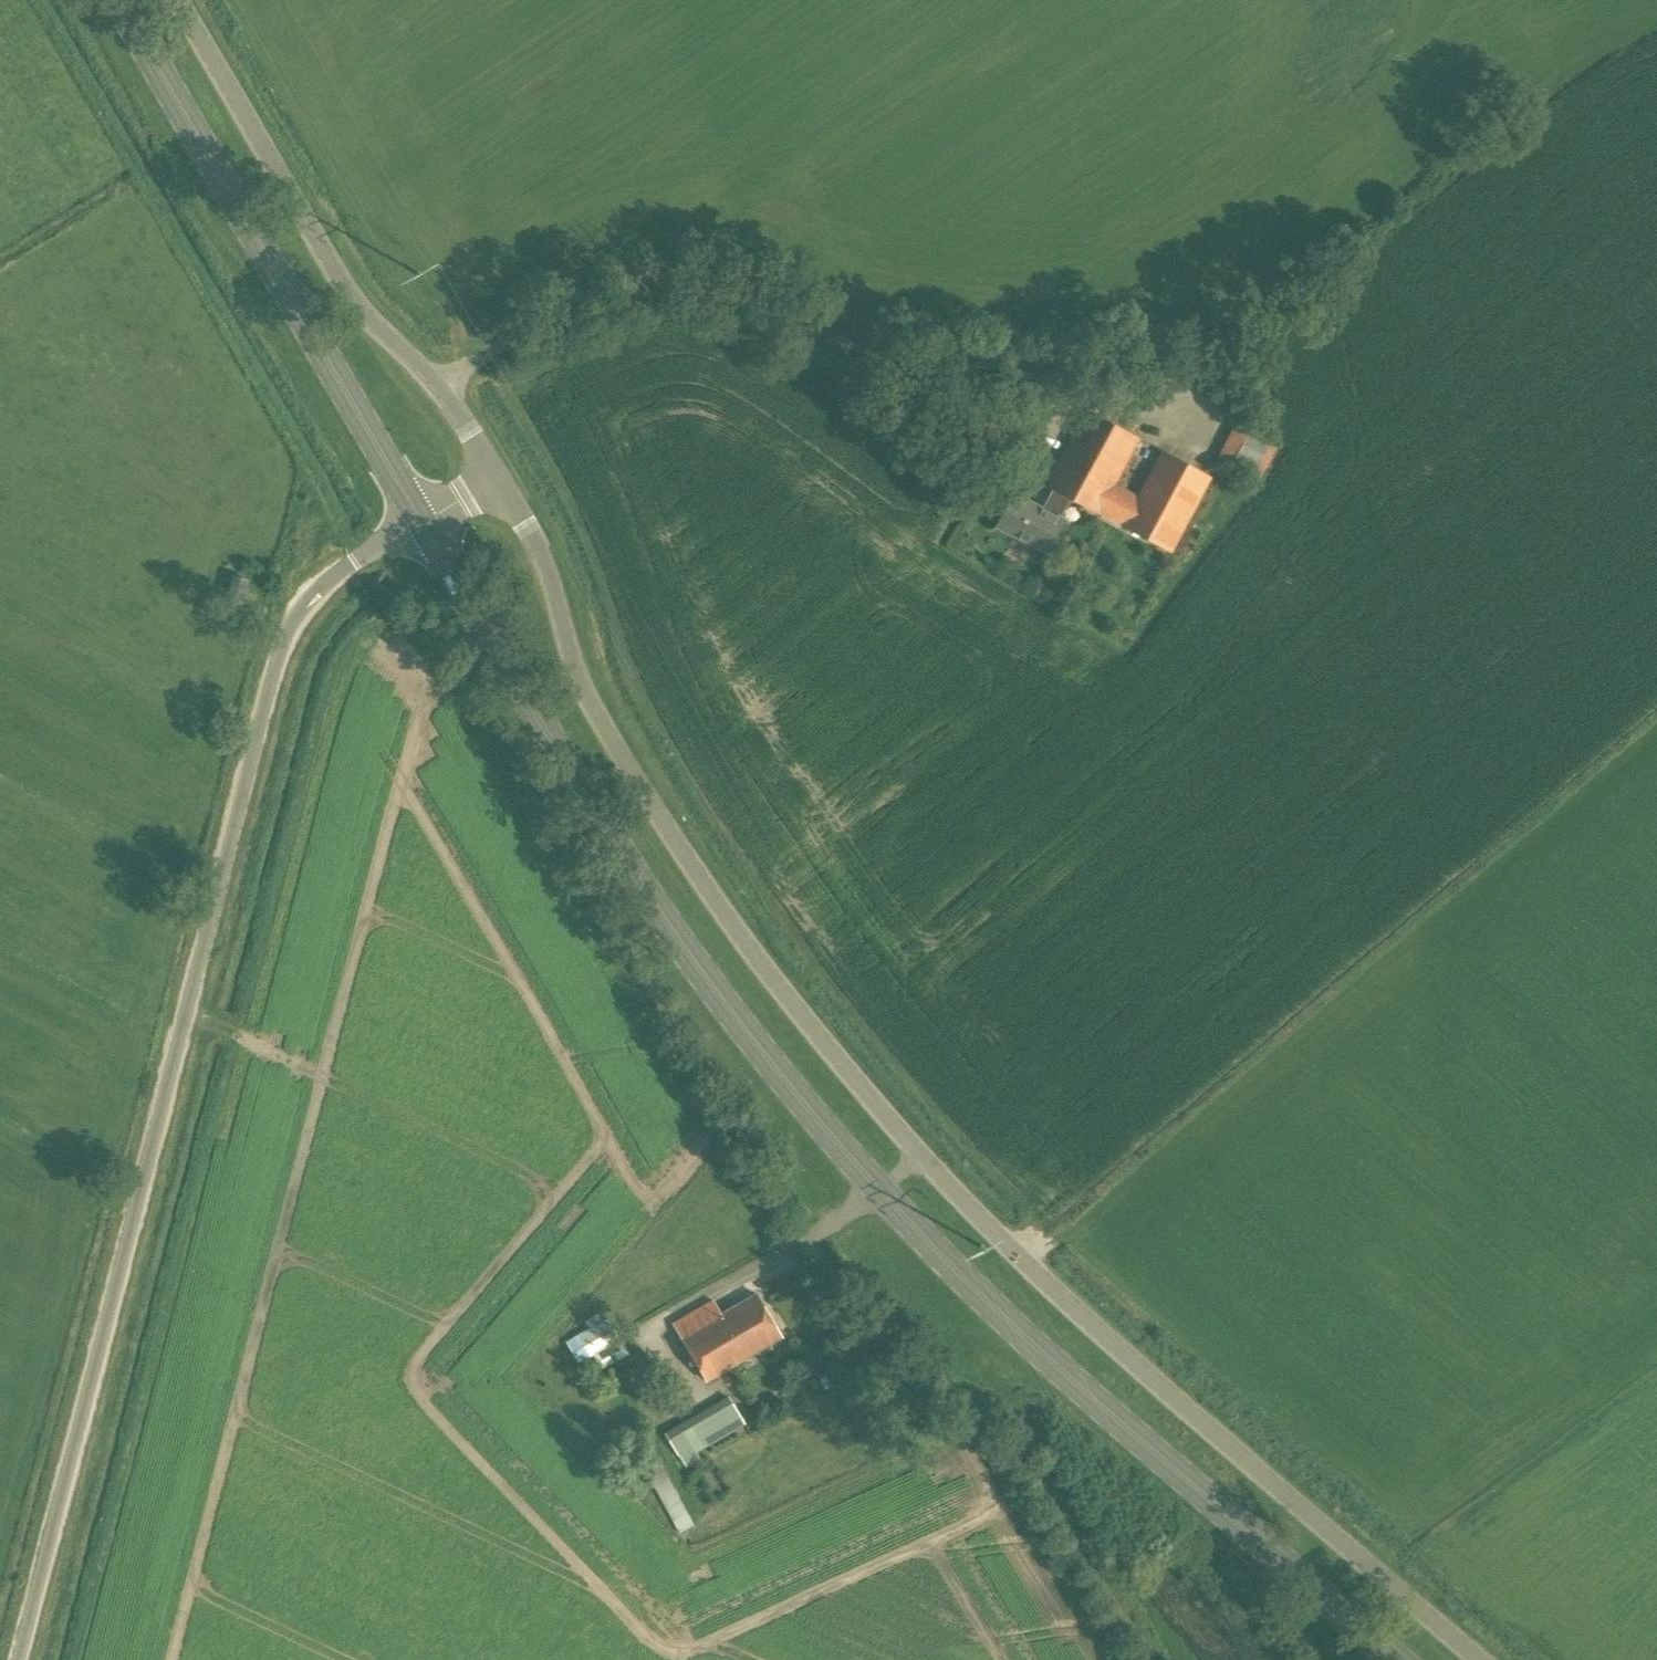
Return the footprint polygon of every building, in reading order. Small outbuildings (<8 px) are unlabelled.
[(1138,495),(1116,484),(1140,439),(1085,409),(1045,486),(1053,490),(1043,508),(1015,493),(997,528),(1048,555),(1066,520),(1061,518),(1071,499),(1173,553),(1213,477),(1162,451),(1138,495)] [(1224,455),(1261,470),(1274,437),(1237,423),(1224,455)] [(242,605),(248,580),(234,577),(228,601),(242,605)] [(782,1337),(756,1293),(721,1314),(713,1300),(673,1323),(707,1381),(782,1337)] [(602,1320),(598,1312),(584,1320),(588,1328),(566,1340),(578,1363),(621,1339),(608,1317),(602,1320)] [(746,1424),(728,1395),(713,1404),(731,1433),(746,1424)] [(665,1434),(681,1461),(697,1452),(705,1447),(688,1420),(665,1434)]
